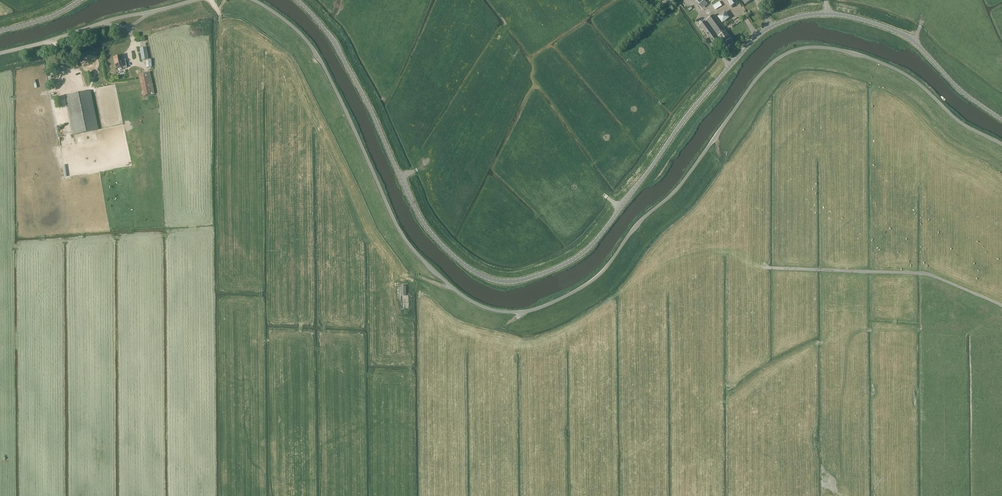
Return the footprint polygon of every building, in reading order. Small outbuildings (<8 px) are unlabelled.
[(713,6),(716,10),(722,6),(719,2),(713,6)] [(723,22),(730,17),(726,11),(718,16),(723,22)] [(717,36),(716,36),(719,40),(720,39),(724,44),(731,38),(714,15),(706,20),(708,22),(717,36)] [(705,21),(699,25),(713,44),(719,40),(716,36),(717,36),(708,22),(706,23),(705,21)] [(141,60),(151,59),(149,46),(140,48),(141,60)] [(121,56),(113,57),(116,68),(123,67),(123,68),(127,68),(125,60),(122,61),(121,56)] [(143,95),(154,93),(150,72),(139,74),(143,95)] [(90,91),(81,92),(66,96),(74,135),(98,130),(90,91)]
